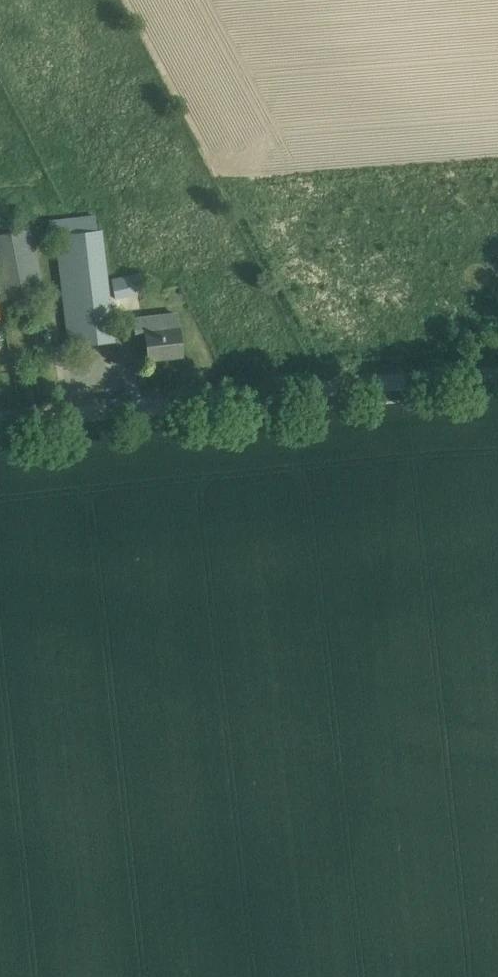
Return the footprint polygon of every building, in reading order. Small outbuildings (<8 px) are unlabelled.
[(95,214),(49,219),(51,236),(57,235),(69,346),(80,344),(80,345),(115,341),(102,230),(98,231),(95,214)] [(0,234),(0,288),(3,301),(44,292),(30,227),(0,234)] [(145,292),(141,271),(111,278),(116,298),(145,292)] [(133,315),(134,326),(137,346),(147,345),(148,359),(182,355),(179,327),(180,326),(178,310),(133,315)]
